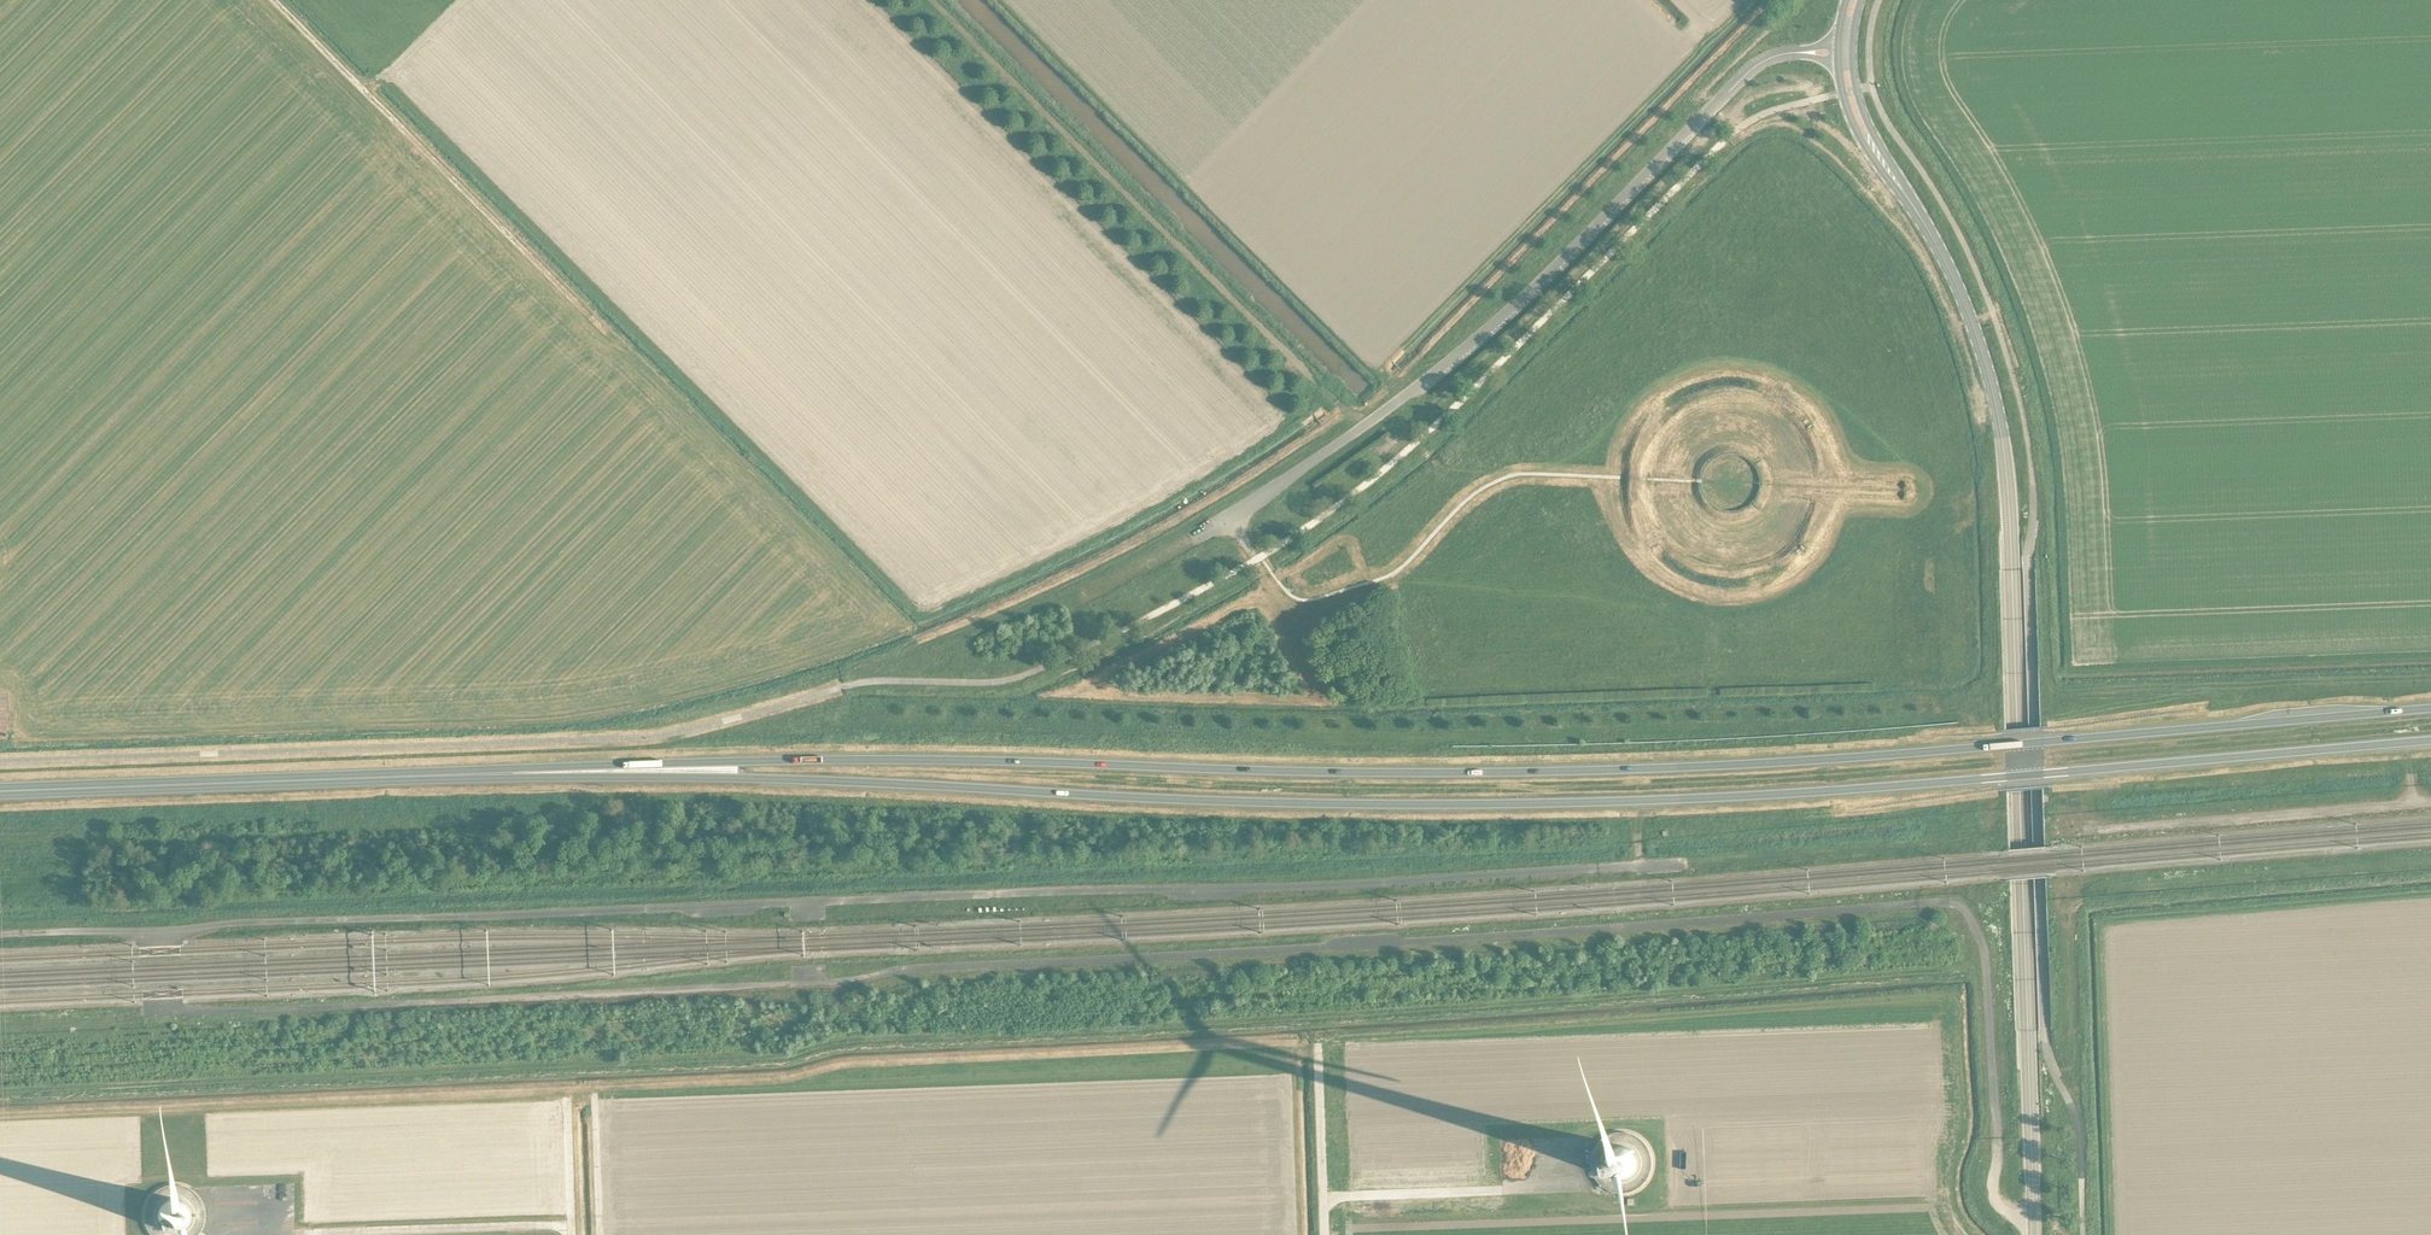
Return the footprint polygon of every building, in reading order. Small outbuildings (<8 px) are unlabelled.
[(1614,1149),(1613,1149),(1611,1150),(1610,1151),(1609,1152),(1608,1153),(1607,1154),(1606,1155),(1605,1156),(1604,1158),(1604,1159),(1603,1160),(1603,1162),(1603,1163),(1603,1165),(1603,1166),(1603,1168),(1603,1169),(1604,1171),(1604,1172),(1605,1174),(1606,1175),(1607,1176),(1608,1177),(1609,1178),(1610,1179),(1611,1180),(1612,1180),(1613,1181),(1615,1182),(1616,1182),(1618,1182),(1619,1182),(1621,1182),(1623,1182),(1624,1182),(1626,1182),(1627,1181),(1628,1180),(1630,1180),(1631,1179),(1632,1178),(1633,1177),(1634,1175),(1635,1174),(1636,1172),(1636,1171),(1637,1169),(1637,1168),(1637,1166),(1637,1164),(1637,1162),(1637,1161),(1636,1159),(1636,1158),(1635,1156),(1634,1155),(1633,1154),(1632,1153),(1631,1152),(1630,1151),(1629,1150),(1627,1149),(1626,1149),(1624,1148),(1623,1148),(1621,1148),(1620,1147),(1618,1148),(1617,1148),(1615,1148),(1614,1149)] [(189,1225),(190,1224),(190,1222),(190,1221),(191,1219),(191,1217),(190,1215),(190,1214),(190,1212),(189,1211),(188,1209),(187,1208),(187,1207),(185,1205),(182,1203),(181,1202),(180,1202),(178,1201),(177,1201),(175,1201),(174,1200),(172,1200),(171,1201),(168,1201),(166,1202),(163,1203),(161,1205),(160,1206),(159,1207),(158,1209),(158,1210),(157,1211),(156,1213),(156,1214),(156,1215),(156,1218),(156,1221),(156,1223),(157,1224),(158,1226),(159,1227),(160,1229),(161,1230),(162,1231),(163,1232),(164,1233),(166,1234),(169,1234),(170,1234),(176,1234),(178,1234),(179,1234),(181,1234),(183,1232),(185,1231),(186,1229),(187,1228),(188,1227),(189,1225)]
